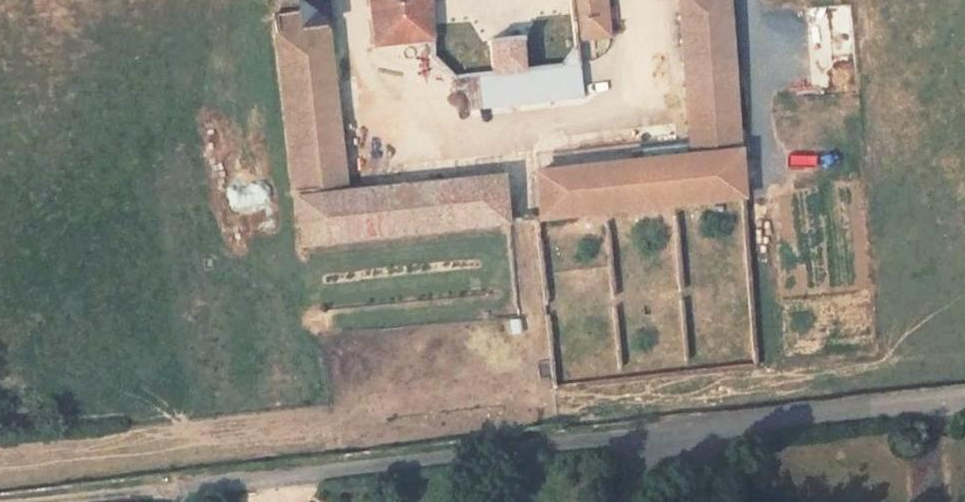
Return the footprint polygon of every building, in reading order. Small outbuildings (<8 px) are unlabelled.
[(328,37),(331,35),(326,0),(289,0),(284,13),(282,18),(278,23),(308,247),(310,248),(507,225),(503,180),(349,195),(328,37)] [(377,56),(434,51),(430,0),(371,0),(377,56)] [(728,0),(685,0),(696,160),(538,177),(542,221),(746,199),(728,0)] [(582,48),(612,44),(608,0),(577,0),(582,48)] [(528,77),(526,47),(493,51),(495,81),(528,77)] [(586,100),(581,59),(569,72),(528,77),(495,81),(467,85),(469,113),(586,100)]
